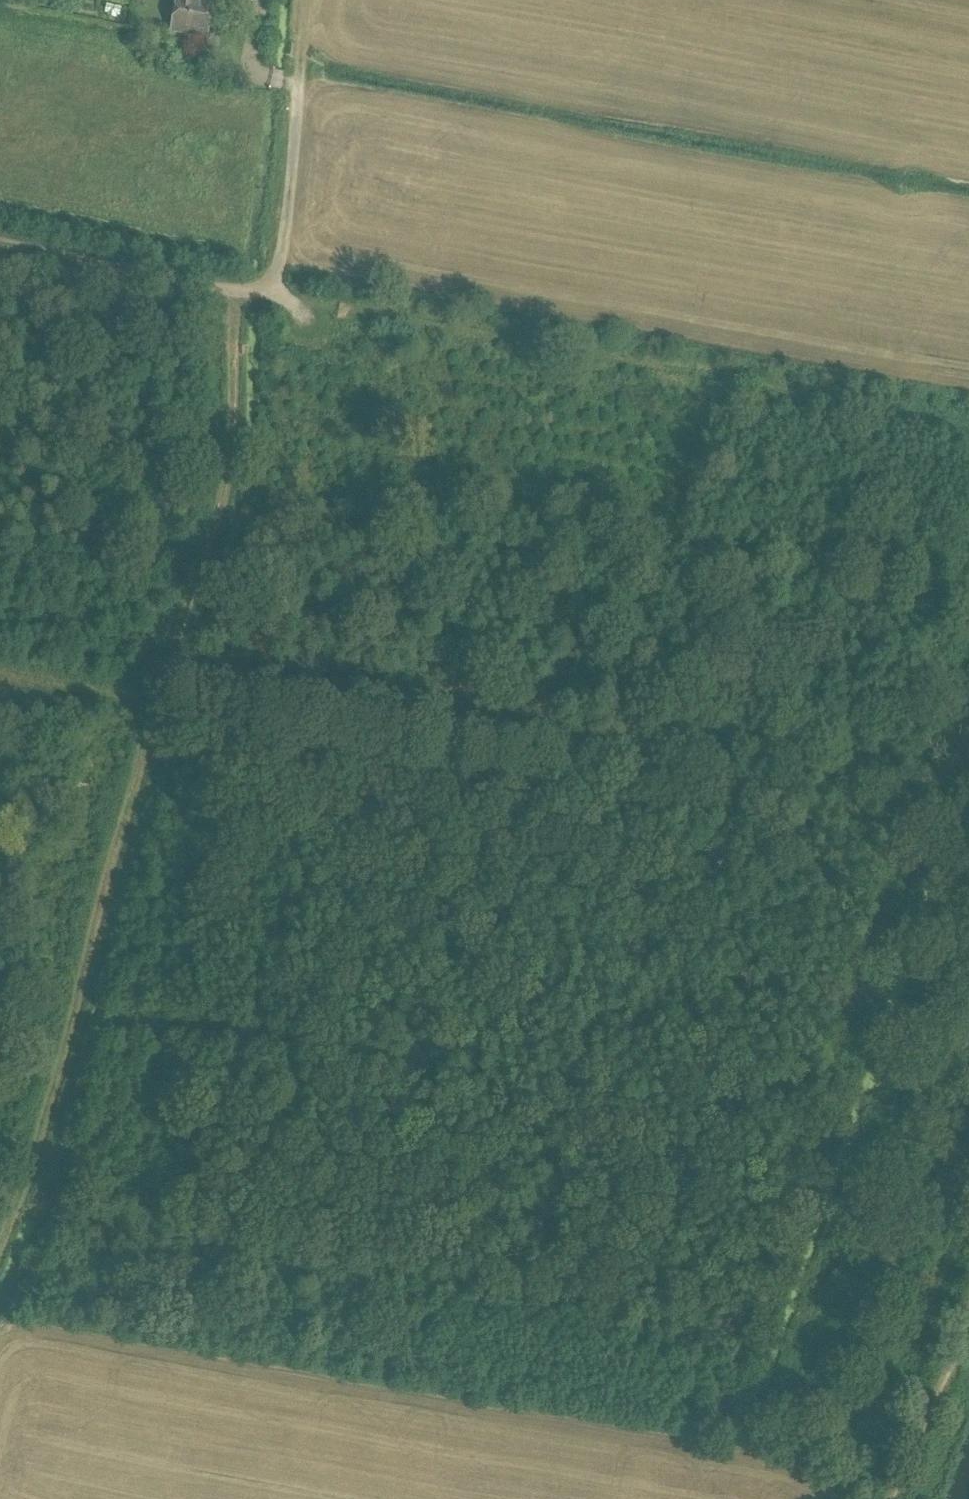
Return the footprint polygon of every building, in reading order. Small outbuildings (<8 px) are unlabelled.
[(208,37),(215,5),(198,1),(198,0),(176,0),(170,29),(208,37)]
